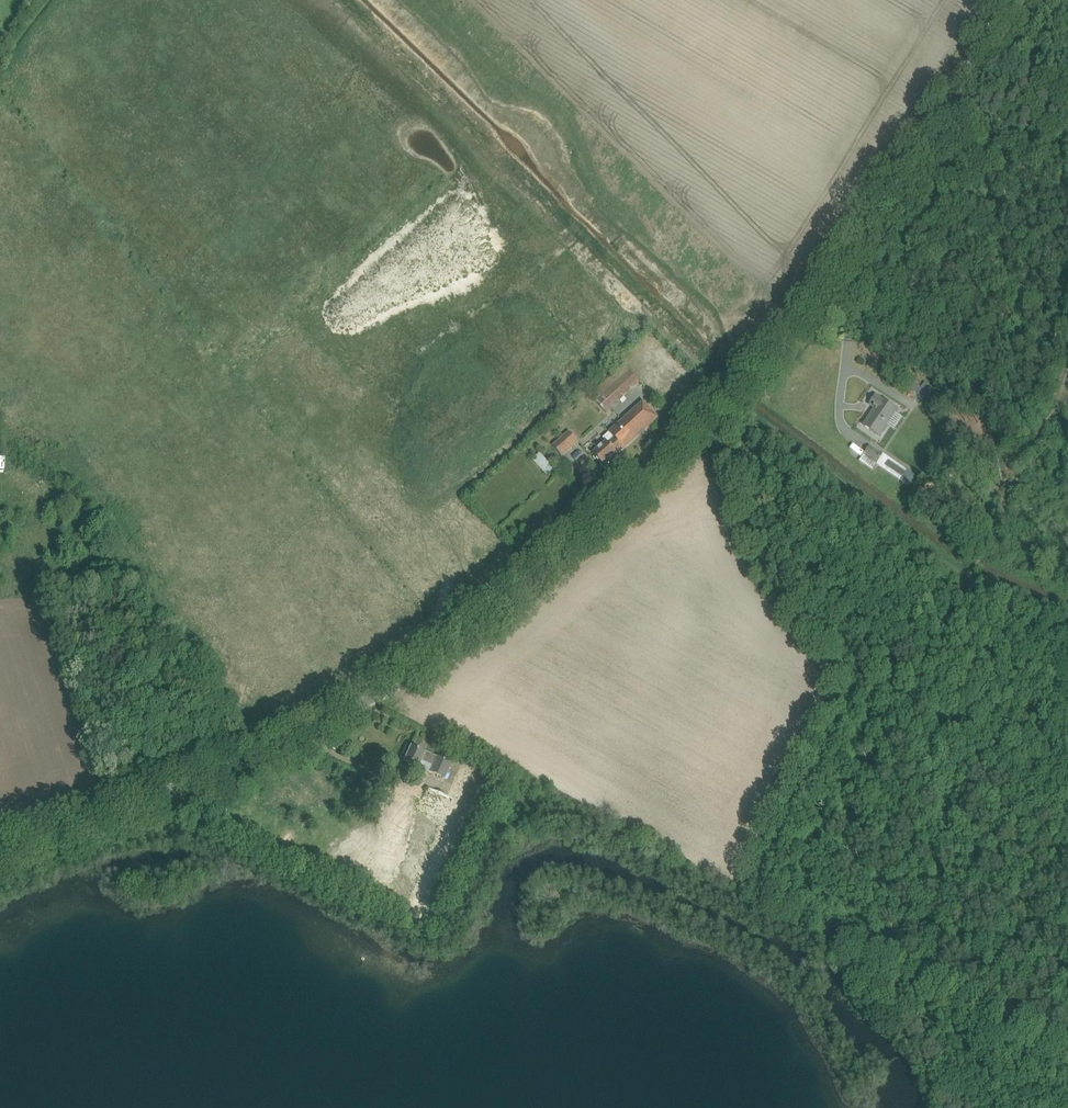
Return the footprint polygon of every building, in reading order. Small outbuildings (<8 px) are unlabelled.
[(605,413),(638,382),(623,365),(589,396),(605,413)] [(916,382),(911,390),(926,400),(931,392),(916,382)] [(875,409),(864,426),(879,436),(897,409),(882,399),(881,400),(876,396),(870,405),(874,408),(875,409)] [(603,438),(607,442),(593,454),(605,467),(619,454),(618,454),(624,448),(624,449),(658,418),(643,402),(608,434),(603,438)] [(562,456),(578,441),(569,431),(553,446),(562,456)] [(883,455),(870,446),(865,453),(860,461),(873,469),(877,463),(883,455)] [(547,475),(555,467),(541,452),(533,459),(547,475)] [(883,455),(877,463),(900,479),(907,469),(884,453),(883,455)] [(412,766),(414,767),(430,774),(430,772),(444,778),(451,763),(437,757),(419,749),(418,750),(417,751),(411,747),(408,753),(404,751),(404,752),(399,762),(400,765),(407,768),(411,770),(412,766)] [(413,889),(448,799),(468,806),(478,779),(458,772),(448,797),(425,788),(390,880),(413,889)]
